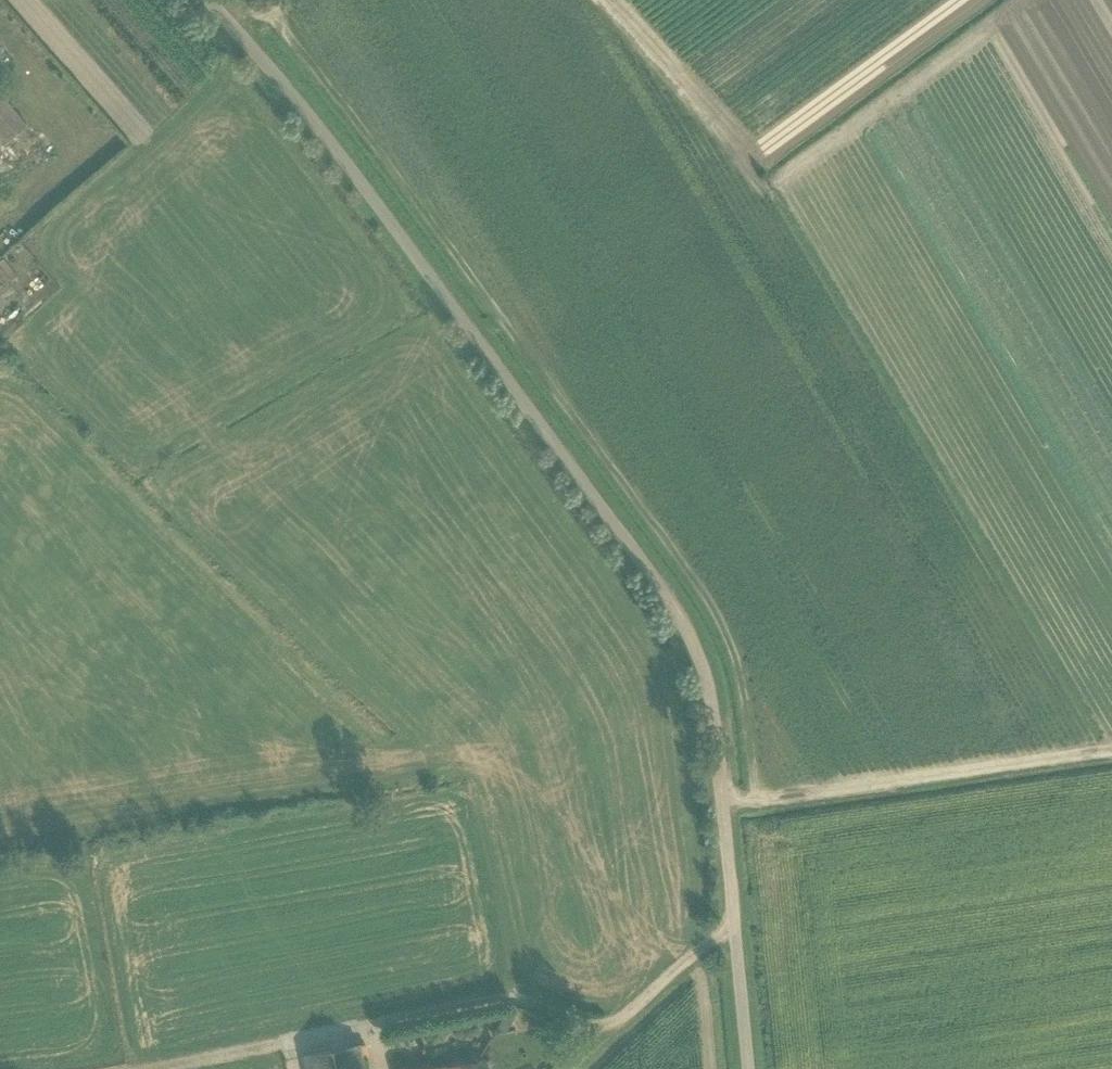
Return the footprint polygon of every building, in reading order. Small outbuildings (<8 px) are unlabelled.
[(27,125),(0,93),(0,135),(6,142),(7,143),(27,125)] [(27,125),(7,143),(6,142),(0,147),(0,173),(4,178),(24,161),(19,155),(39,138),(27,125)] [(0,200),(0,215),(13,234),(29,223),(10,194),(0,200)] [(306,1068),(365,1068),(360,1044),(336,1049),(336,1050),(316,1054),(303,1058),(306,1068)]
